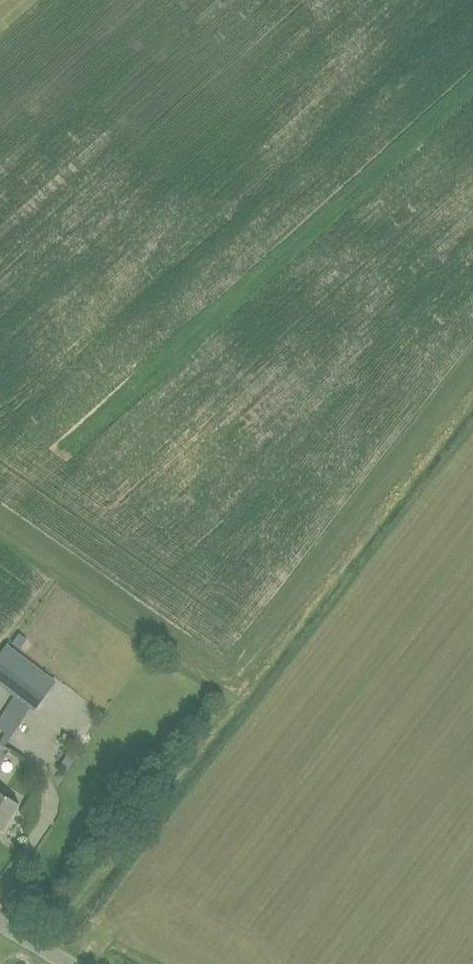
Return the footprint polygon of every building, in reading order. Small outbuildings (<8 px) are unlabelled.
[(29,676),(23,672),(27,666),(11,654),(7,659),(0,653),(0,685),(14,696),(29,676)] [(14,696),(0,719),(0,728),(11,736),(29,708),(35,711),(50,692),(29,676),(14,696)] [(10,748),(5,745),(0,742),(0,766),(10,748)] [(4,831),(20,804),(0,792),(0,829),(4,831)]
